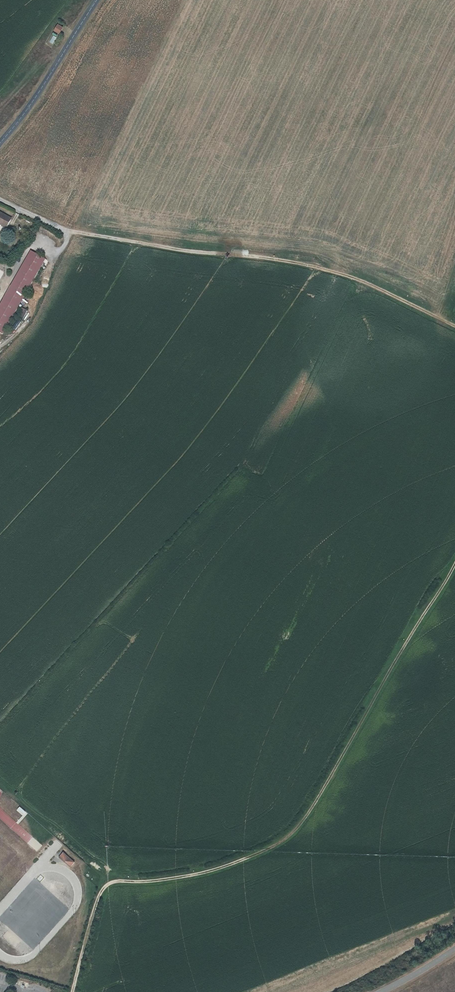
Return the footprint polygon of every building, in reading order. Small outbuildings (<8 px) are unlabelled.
[(53,44),(57,34),(53,32),(49,43),(53,44)] [(8,224),(11,219),(0,213),(0,220),(8,224)] [(3,334),(44,258),(31,251),(0,307),(0,333),(3,334)] [(18,319),(23,320),(27,310),(21,308),(18,319)] [(63,852),(59,856),(70,866),(74,863),(63,852)]
